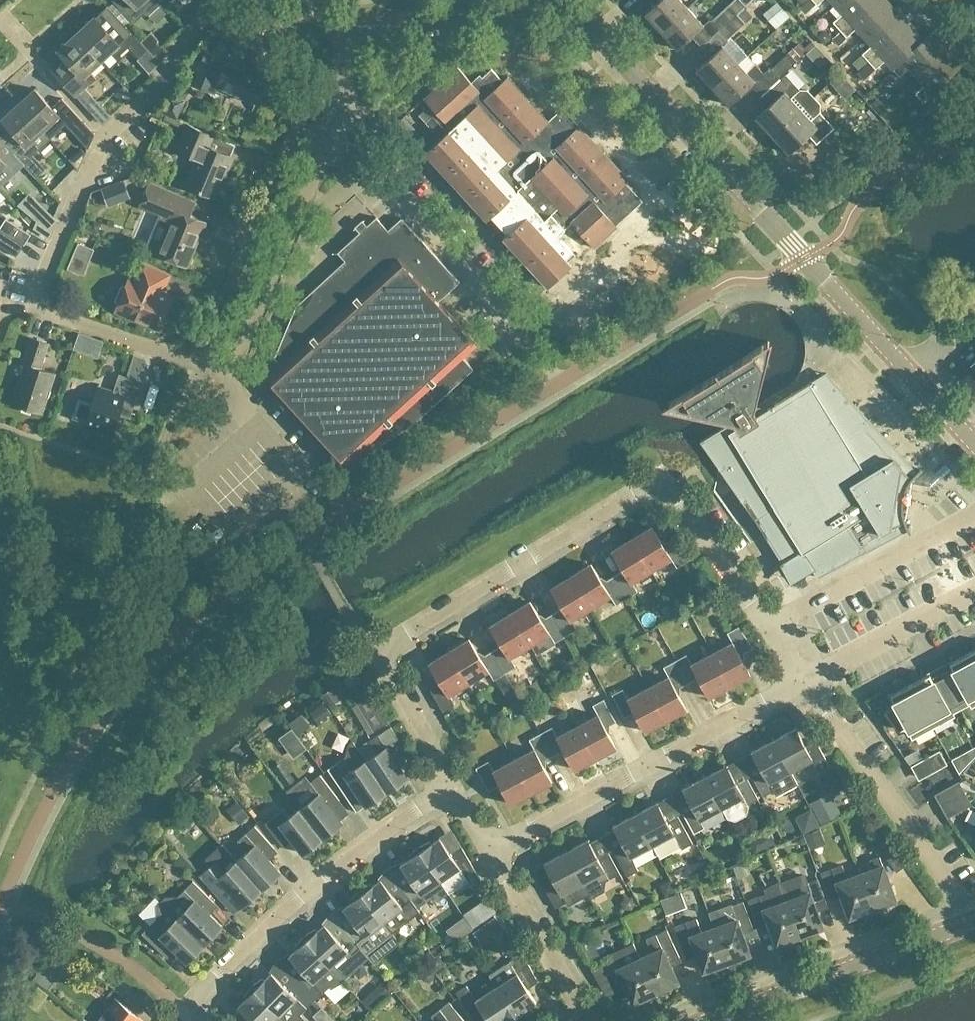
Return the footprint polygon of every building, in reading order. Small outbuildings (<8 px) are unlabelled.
[(157,0),(114,0),(112,1),(133,24),(142,16),(148,16),(161,5),(162,6),(163,6),(157,0)] [(196,12),(199,15),(194,21),(202,29),(222,11),(220,8),(213,0),(209,0),(196,12)] [(646,17),(645,21),(654,31),(659,30),(661,33),(687,9),(678,0),(661,0),(645,15),(646,17)] [(728,7),(710,23),(719,32),(736,16),(745,8),(738,0),(735,0),(728,7)] [(834,7),(841,15),(832,24),(839,31),(873,0),(841,0),(834,7)] [(839,31),(846,39),(855,30),(863,39),(894,10),(885,0),(873,0),(839,31)] [(784,6),(770,15),(777,26),(791,17),(784,6)] [(76,36),(100,63),(111,52),(114,56),(118,56),(127,48),(138,60),(147,52),(107,8),(76,36)] [(687,9),(661,33),(663,36),(662,40),(671,50),(676,49),(677,51),(703,27),(687,9)] [(868,63),(909,26),(894,10),(863,39),(871,47),(861,56),(868,63)] [(255,12),(249,17),(254,23),(262,32),(268,27),(255,12)] [(736,16),(719,32),(727,41),(745,25),(736,16)] [(923,42),(909,26),(868,63),(875,71),(885,62),(892,70),(923,42)] [(158,42),(151,33),(140,43),(159,64),(168,56),(156,43),(158,42)] [(916,78),(947,50),(932,33),(923,42),(892,70),(899,78),(908,70),(916,78)] [(100,63),(76,36),(57,53),(66,62),(53,73),(85,108),(94,100),(85,90),(96,80),(89,73),(100,63)] [(211,66),(201,89),(214,95),(216,91),(229,96),(230,94),(256,105),(268,75),(251,68),(256,54),(247,51),(220,39),(213,57),(206,54),(202,62),(211,66)] [(705,87),(710,87),(712,89),(738,65),(722,48),(696,71),(698,73),(697,78),(705,87)] [(947,50),(916,78),(924,87),(914,95),(922,104),(963,67),(947,50)] [(779,80),(797,64),(788,55),(770,71),(779,80)] [(746,75),(738,65),(712,89),(729,107),(763,75),(755,66),(746,75)] [(502,83),(491,71),(478,82),(473,87),(457,69),(423,100),(436,114),(425,124),(427,127),(434,135),(440,140),(424,154),(486,222),(491,217),(507,236),(502,240),(547,289),(571,267),(564,260),(572,253),(563,244),(558,238),(571,225),(594,250),(617,229),(616,227),(642,203),(626,185),(629,182),(579,127),(578,128),(562,110),(553,118),(548,122),(508,78),(502,83)] [(756,119),(772,137),(814,99),(807,92),(799,92),(785,76),(767,92),(775,101),(756,119)] [(18,106),(48,139),(49,140),(65,125),(71,132),(82,122),(61,100),(51,109),(34,90),(18,106)] [(834,130),(819,114),(820,106),(814,99),(772,137),(789,154),(808,137),(816,146),(834,130)] [(0,139),(0,140),(7,147),(22,163),(31,155),(48,139),(18,106),(17,106),(14,103),(0,116),(0,117),(2,120),(1,121),(13,134),(9,138),(5,134),(0,139)] [(183,125),(173,151),(195,160),(184,186),(212,198),(223,171),(227,173),(233,159),(230,158),(209,149),(214,138),(183,125)] [(24,165),(22,163),(7,147),(0,153),(0,188),(24,165)] [(149,186),(140,208),(151,212),(160,216),(147,249),(157,253),(156,255),(186,268),(205,224),(184,215),(189,203),(160,191),(149,186)] [(473,371),(462,359),(477,346),(438,303),(459,283),(401,220),(388,232),(376,219),(337,254),(345,262),(296,307),(274,359),(280,366),(266,379),(345,466),(374,440),(380,446),(412,426),(473,371)] [(0,229),(0,231),(23,246),(30,236),(6,220),(0,229)] [(0,231),(0,248),(16,258),(23,246),(0,231)] [(82,270),(94,256),(80,244),(68,258),(82,270)] [(159,331),(173,299),(162,294),(170,276),(142,264),(134,282),(129,280),(126,287),(121,288),(115,302),(118,306),(115,312),(159,331)] [(41,415),(54,375),(39,370),(47,345),(31,340),(23,366),(25,366),(12,406),(41,415)] [(670,406),(735,422),(736,421),(740,427),(756,417),(752,410),(753,408),(768,346),(769,345),(768,344),(668,405),(669,406),(670,406)] [(130,420),(142,383),(118,376),(113,394),(98,389),(93,405),(78,400),(72,420),(86,424),(85,428),(112,436),(118,416),(130,420)] [(736,421),(735,422),(699,443),(718,470),(755,522),(783,567),(803,555),(817,579),(907,531),(909,535),(910,534),(908,531),(906,527),(905,523),(904,520),(903,516),(903,513),(902,509),(903,506),(903,502),(904,499),(904,496),(905,492),(907,489),(909,486),(910,483),(912,480),(915,477),(917,475),(920,472),(919,471),(916,474),(830,380),(815,389),(812,383),(757,417),(756,417),(740,427),(736,421)] [(651,528),(631,540),(651,572),(671,560),(676,569),(690,561),(675,540),(663,547),(651,528)] [(626,600),(637,593),(632,584),(651,572),(631,540),(611,552),(623,572),(613,578),(626,600)] [(615,607),(626,600),(613,578),(602,585),(590,565),(570,578),(590,610),(610,598),(615,607)] [(576,631),(571,622),(590,610),(570,578),(551,590),(562,609),(552,616),(565,638),(576,631)] [(554,644),(565,638),(552,616),(541,622),(529,603),(509,615),(529,647),(549,635),(554,644)] [(509,615),(490,627),(501,647),(491,653),(504,675),(515,668),(510,659),(529,647),(509,615)] [(732,644),(711,655),(729,688),(750,677),(739,657),(753,650),(738,628),(727,634),(732,644)] [(493,682),(504,675),(491,653),(480,660),(468,640),(448,653),(468,685),(488,673),(493,682)] [(442,713),(454,706),(448,697),(468,685),(448,653),(428,665),(440,684),(429,691),(442,713)] [(686,656),(674,662),(687,685),(698,679),(709,699),(729,688),(711,655),(691,666),(686,656)] [(949,687),(960,709),(970,703),(972,707),(974,705),(974,666),(969,655),(949,665),(959,682),(949,687)] [(668,678),(648,689),(665,722),(686,711),(676,691),(687,685),(674,662),(663,669),(668,678)] [(950,714),(960,709),(949,687),(939,693),(929,676),(910,686),(932,728),(952,717),(950,714)] [(364,682),(351,690),(375,731),(388,723),(364,682)] [(913,738),(932,728),(910,686),(890,697),(896,707),(885,713),(898,731),(906,727),(913,738)] [(665,722),(648,689),(627,700),(622,691),(611,696),(624,719),(634,714),(645,733),(665,722)] [(597,716),(577,727),(595,760),(615,749),(605,730),(615,724),(603,701),(592,707),(597,716)] [(552,729),(540,735),(552,758),(564,752),(574,771),(595,760),(577,727),(557,738),(552,729)] [(365,762),(386,793),(395,788),(403,789),(405,781),(407,780),(394,761),(406,754),(390,728),(368,743),(376,755),(365,762)] [(811,761),(818,773),(829,767),(815,743),(805,748),(795,730),(773,742),(790,773),(811,761)] [(533,751),(513,761),(531,795),(552,783),(541,764),(552,758),(540,735),(528,741),(533,751)] [(790,773),(773,742),(751,753),(761,772),(751,777),(762,798),(773,793),(775,797),(797,785),(790,773)] [(368,806),(376,807),(378,799),(386,793),(365,762),(353,744),(349,746),(346,758),(327,771),(344,795),(354,789),(366,807),(368,806)] [(944,765),(938,755),(913,769),(919,779),(944,765)] [(531,795),(513,761),(493,772),(488,763),(475,770),(488,792),(500,786),(510,806),(531,795)] [(726,767),(704,779),(721,810),(721,809),(727,820),(735,823),(746,817),(748,809),(747,807),(758,801),(746,780),(736,785),(726,767)] [(299,785),(287,794),(299,810),(322,840),(330,834),(339,835),(340,826),(342,825),(340,823),(328,807),(338,800),(319,776),(302,790),(299,785)] [(721,810),(704,779),(683,790),(693,809),(682,814),(693,835),(704,830),(700,821),(721,810)] [(958,785),(936,797),(942,807),(963,795),(958,785)] [(833,789),(810,797),(817,817),(840,809),(833,789)] [(963,795),(942,807),(948,818),(969,806),(963,795)] [(635,816),(652,847),(657,857),(658,857),(678,846),(681,851),(692,845),(677,817),(666,823),(657,804),(635,816)] [(305,853),(313,855),(314,846),(322,840),(299,810),(288,818),(283,811),(264,825),(280,845),(289,837),(303,855),(305,853)] [(630,858),(652,847),(635,816),(613,828),(623,846),(613,852),(627,878),(638,872),(630,858)] [(261,891),(269,884),(277,884),(278,876),(280,874),(265,858),(274,850),(254,827),(237,843),(246,854),(236,862),(261,891)] [(751,834),(754,845),(772,839),(769,829),(751,834)] [(478,878),(462,850),(451,857),(439,840),(431,846),(429,843),(419,848),(417,849),(449,895),(450,895),(446,889),(463,878),(466,882),(475,875),(477,879),(478,878)] [(587,841),(566,853),(582,884),(588,895),(590,898),(604,890),(605,883),(619,875),(608,854),(597,860),(587,841)] [(879,850),(896,874),(906,866),(889,843),(879,850)] [(245,905),(253,906),(254,897),(261,891),(236,862),(222,846),(206,861),(206,868),(208,870),(200,877),(233,914),(242,906),(243,907),(245,905)] [(400,866),(412,884),(402,891),(416,910),(434,898),(437,903),(449,895),(417,849),(415,850),(407,859),(409,861),(400,866)] [(567,906),(588,895),(582,884),(566,853),(544,865),(554,883),(543,889),(555,909),(566,904),(567,906)] [(895,902),(879,858),(869,862),(872,871),(859,875),(872,911),(895,902)] [(849,919),(872,911),(859,875),(847,880),(842,867),(820,875),(830,902),(842,898),(849,919)] [(780,885),(799,937),(822,929),(815,908),(826,904),(817,881),(806,885),(803,877),(780,885)] [(419,914),(416,910),(402,891),(393,898),(380,881),(372,887),(370,885),(360,891),(359,892),(383,923),(392,935),(419,914)] [(161,903),(204,945),(211,938),(219,938),(219,930),(221,928),(205,912),(214,904),(192,883),(176,899),(164,899),(161,903)] [(768,925),(776,946),(799,937),(780,885),(765,892),(766,895),(747,902),(757,929),(768,925)] [(683,890),(664,895),(668,909),(687,904),(683,890)] [(365,956),(392,935),(383,923),(359,892),(357,893),(349,902),(351,904),(343,910),(356,926),(347,934),(362,952),(365,956)] [(188,961),(197,961),(197,953),(204,945),(161,903),(157,907),(157,919),(141,935),(163,956),(171,948),(187,963),(188,961)] [(708,916),(713,929),(726,964),(749,956),(742,935),(753,931),(743,903),(708,916)] [(726,964),(713,929),(701,934),(696,920),(674,928),(684,956),(695,952),(703,973),(726,964)] [(362,952),(347,934),(338,942),(324,926),(316,933),(315,931),(305,937),(303,938),(341,980),(367,957),(365,956),(362,952)] [(679,958),(666,931),(645,941),(651,954),(640,960),(639,960),(655,994),(678,983),(668,963),(679,958)] [(343,982),(341,980),(303,938),(302,940),(295,949),(296,951),(289,957),(303,973),(294,981),(314,1002),(329,988),(330,990),(339,986),(343,982)] [(655,994),(639,960),(640,960),(633,944),(610,955),(614,963),(604,968),(603,966),(592,972),(604,994),(614,989),(624,984),(633,1004),(655,994)] [(496,988),(515,1018),(520,1014),(522,1015),(523,1015),(525,1015),(526,1015),(528,1014),(529,1013),(530,1012),(531,1011),(532,1009),(532,1008),(532,1006),(536,1004),(524,987),(535,979),(524,959),(512,966),(509,963),(488,977),(496,988)] [(251,988),(284,1020),(301,1020),(302,1018),(300,1016),(314,1002),(294,981),(286,989),(271,975),(264,982),(262,980),(252,987),(251,988)] [(496,988),(476,1002),(466,987),(456,994),(473,1020),(483,1014),(488,1020),(510,1020),(515,1018),(496,988)] [(251,988),(250,989),(243,999),(245,1001),(238,1008),(251,1020),(284,1020),(251,988)] [(137,1017),(115,999),(98,1020),(134,1020),(137,1017)] [(449,1003),(430,1018),(433,1020),(462,1020),(449,1003)]
